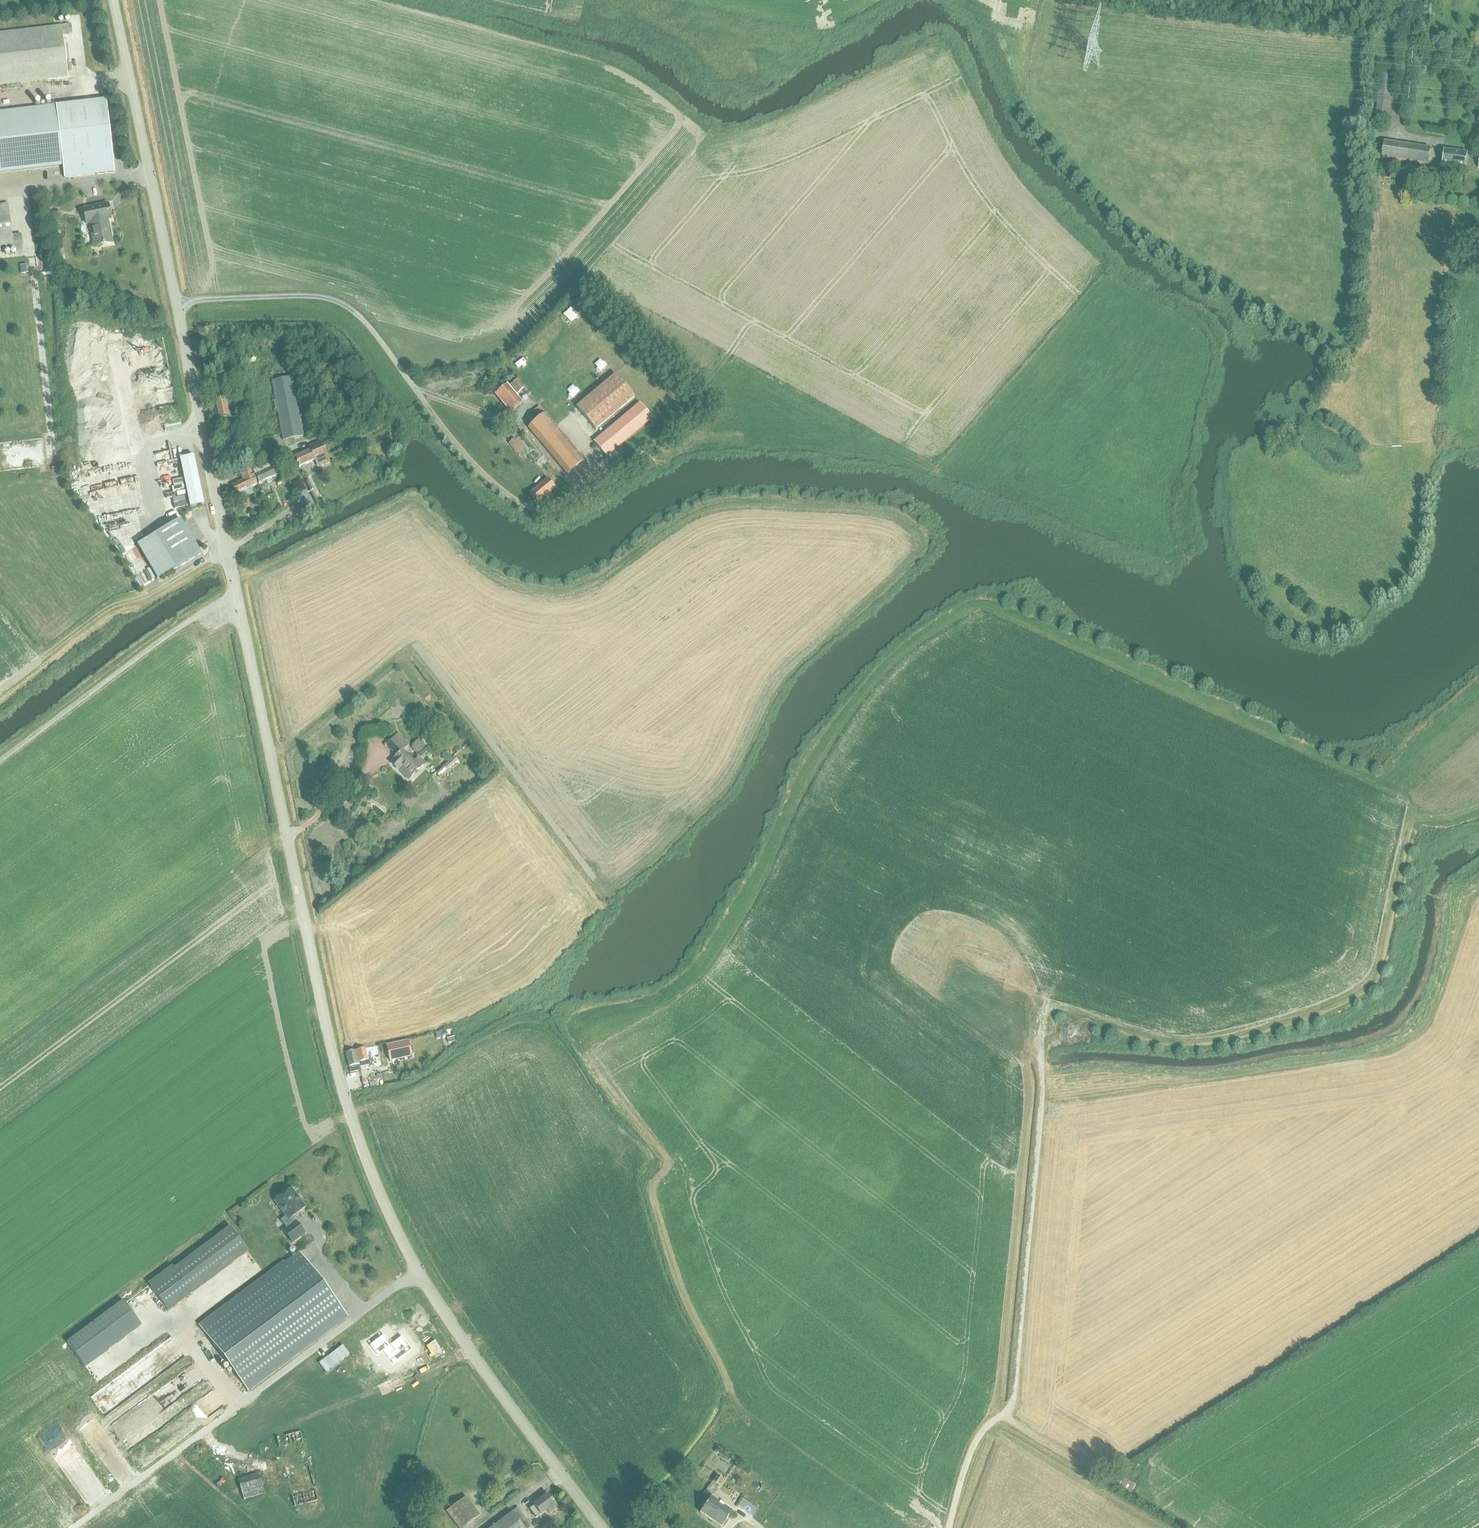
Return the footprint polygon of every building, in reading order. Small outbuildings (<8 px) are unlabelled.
[(67,77),(62,36),(72,35),(71,25),(61,26),(0,33),(0,85),(67,77)] [(1427,64),(1419,63),(1417,73),(1426,74),(1427,64)] [(0,113),(0,172),(63,165),(64,178),(114,172),(106,100),(56,106),(0,113)] [(1381,159),(1427,166),(1430,148),(1384,141),(1381,159)] [(1441,165),(1465,169),(1467,153),(1443,150),(1441,165)] [(0,206),(0,251),(15,249),(15,255),(23,254),(23,248),(21,235),(12,236),(8,205),(0,206)] [(86,224),(90,224),(94,247),(112,243),(108,220),(111,219),(110,212),(99,214),(98,207),(83,210),(86,224)] [(62,245),(53,247),(56,259),(64,257),(62,245)] [(29,262),(22,263),(23,272),(30,270),(29,262)] [(573,322),(581,314),(572,305),(564,313),(573,322)] [(600,333),(592,340),(600,350),(609,343),(600,333)] [(544,355),(552,347),(544,339),(536,348),(544,355)] [(522,371),(531,364),(525,356),(516,363),(522,371)] [(603,375),(613,368),(606,360),(597,367),(603,375)] [(266,373),(265,369),(246,373),(247,378),(266,373)] [(576,407),(595,430),(634,397),(615,374),(576,407)] [(292,377),(271,381),(283,441),(303,437),(292,377)] [(515,396),(524,389),(517,380),(508,387),(507,385),(495,395),(510,413),(522,403),(515,396)] [(574,397),(582,389),(577,385),(570,393),(574,397)] [(213,401),(217,419),(222,418),(224,424),(238,420),(237,415),(242,413),(238,396),(232,397),(232,399),(226,401),(225,399),(213,401)] [(593,442),(606,457),(652,419),(639,403),(593,442)] [(528,428),(567,475),(584,461),(545,414),(528,428)] [(84,429),(93,428),(91,416),(82,417),(84,429)] [(369,446),(374,443),(370,437),(365,440),(369,446)] [(509,444),(518,456),(524,451),(515,439),(509,444)] [(310,452),(295,459),(299,468),(319,459),(322,467),(330,464),(321,443),(308,448),(310,452)] [(189,508),(203,505),(194,456),(180,459),(189,508)] [(274,465),(279,478),(286,475),(281,462),(274,465)] [(253,471),(259,484),(275,476),(269,464),(253,471)] [(250,469),(240,473),(244,480),(232,486),(236,494),(238,500),(253,494),(250,488),(257,484),(250,469)] [(529,493),(537,503),(555,488),(547,478),(529,493)] [(180,520),(137,545),(157,579),(200,554),(180,520)] [(398,771),(408,780),(425,763),(418,756),(414,760),(403,749),(409,744),(398,733),(385,745),(397,756),(394,759),(395,759),(390,764),(398,771)] [(412,746),(420,754),(426,747),(419,740),(412,746)] [(437,772),(443,778),(462,761),(456,755),(437,772)] [(410,1051),(408,1041),(386,1046),(388,1053),(389,1057),(390,1061),(402,1058),(411,1057),(410,1051)] [(372,1047),(365,1048),(346,1053),(350,1072),(360,1069),(360,1067),(375,1063),(372,1047)] [(305,1208),(291,1188),(274,1201),(286,1216),(281,1220),(287,1229),(283,1231),(292,1243),(305,1233),(296,1222),(295,1222),(292,1218),(305,1208)] [(148,1288),(166,1312),(246,1252),(228,1228),(148,1288)] [(299,1252),(200,1327),(247,1390),(346,1315),(299,1252)] [(219,1281),(214,1277),(203,1288),(207,1292),(219,1281)] [(84,1367),(139,1326),(121,1301),(66,1343),(84,1367)] [(393,1364),(412,1350),(402,1337),(390,1345),(383,1334),(368,1345),(376,1356),(382,1352),(392,1365),(393,1364)] [(318,1501),(300,1432),(277,1438),(295,1507),(318,1501)] [(237,1480),(243,1501),(264,1495),(258,1474),(237,1480)] [(700,1513),(721,1527),(732,1511),(711,1497),(723,1479),(717,1475),(704,1493),(710,1497),(700,1513)] [(548,1514),(556,1507),(547,1495),(528,1510),(535,1519),(545,1511),(548,1514)] [(457,1527),(463,1527),(479,1516),(466,1498),(446,1512),(457,1527)] [(531,1527),(517,1509),(491,1527),(530,1527),(531,1527)]
